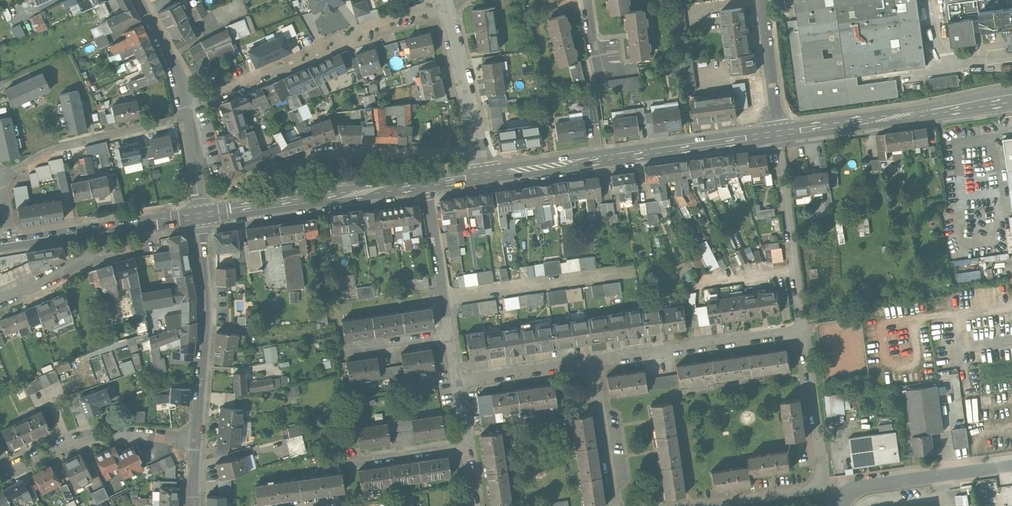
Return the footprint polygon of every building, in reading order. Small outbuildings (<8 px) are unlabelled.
[(63,3),(66,9),(77,4),(76,0),(70,0),(63,3)] [(79,3),(82,12),(93,7),(104,2),(107,0),(88,0),(79,3)] [(125,11),(133,7),(129,0),(119,0),(125,11)] [(160,0),(152,4),(155,10),(164,5),(160,0)] [(290,1),(298,14),(312,10),(309,0),(294,0),(290,1)] [(312,10),(312,11),(324,8),(325,13),(327,14),(333,12),(334,10),(332,5),(345,2),(344,0),(309,0),(312,10)] [(366,0),(352,5),(356,16),(369,12),(366,0)] [(491,2),(495,12),(517,4),(515,0),(495,0),(491,2)] [(607,2),(605,2),(606,9),(608,9),(610,15),(625,13),(627,13),(626,5),(628,5),(627,0),(607,0),(607,2)] [(798,21),(788,22),(800,111),(898,97),(896,80),(857,85),(848,87),(847,77),(906,69),(897,0),(795,0),(798,21)] [(906,69),(909,69),(926,66),(916,0),(897,0),(906,69)] [(951,47),(976,44),(973,19),(980,19),(982,32),(1006,29),(1007,35),(1011,34),(1011,0),(945,0),(951,47)] [(104,2),(93,7),(99,19),(110,14),(104,2)] [(179,2),(158,13),(166,29),(185,19),(188,18),(179,2)] [(200,3),(190,9),(196,20),(206,14),(204,11),(200,3)] [(683,5),(673,6),(677,36),(687,34),(683,5)] [(125,11),(107,21),(112,32),(119,29),(140,20),(133,7),(125,11)] [(493,7),(472,10),(478,52),(499,49),(493,7)] [(744,9),(721,12),(725,45),(728,44),(729,55),(727,56),(730,56),(751,53),(744,9)] [(627,13),(625,13),(625,20),(623,20),(624,27),(626,26),(629,47),(627,47),(627,54),(630,54),(630,60),(648,58),(647,51),(649,51),(648,43),(646,43),(644,26),(646,26),(645,18),(643,18),(642,11),(627,13)] [(40,13),(33,16),(38,28),(42,26),(39,19),(42,18),(40,13)] [(564,16),(547,20),(549,27),(547,28),(549,35),(551,35),(555,51),(553,52),(555,60),(557,59),(559,66),(568,64),(576,62),(574,56),(576,55),(575,49),(572,49),(568,29),(570,28),(568,22),(566,22),(564,16)] [(254,32),(249,17),(244,19),(249,34),(254,32)] [(185,19),(166,29),(171,37),(189,27),(185,19)] [(244,19),(226,27),(227,30),(226,30),(232,41),(249,34),(244,19)] [(107,21),(101,24),(106,35),(110,33),(112,32),(107,21)] [(284,35),(286,39),(296,35),(292,24),(281,29),(284,35)] [(142,25),(126,32),(129,38),(133,46),(149,39),(142,25)] [(189,27),(171,37),(177,48),(197,37),(193,30),(191,26),(189,27)] [(199,27),(193,30),(197,37),(202,32),(199,27)] [(112,32),(110,33),(112,38),(121,34),(119,29),(112,32)] [(226,30),(216,35),(221,45),(228,42),(232,41),(226,30)] [(430,33),(421,35),(421,36),(407,39),(412,58),(435,52),(430,33)] [(216,35),(205,40),(205,41),(201,43),(205,51),(206,51),(221,45),(216,35)] [(268,42),(275,59),(291,51),(286,39),(284,35),(268,42)] [(129,38),(111,46),(113,51),(114,54),(117,53),(133,46),(129,38)] [(149,39),(133,46),(135,51),(138,58),(154,51),(149,39)] [(201,43),(200,42),(189,49),(196,61),(207,55),(208,54),(206,51),(205,51),(201,43)] [(221,45),(206,51),(208,54),(207,55),(209,59),(213,58),(229,50),(231,50),(228,42),(221,45)] [(249,51),(256,67),(275,59),(268,42),(249,51)] [(397,42),(383,47),(387,59),(400,55),(397,42)] [(133,46),(117,53),(119,58),(120,59),(133,54),(135,51),(133,46)] [(375,49),(356,55),(357,58),(362,75),(363,75),(381,69),(375,49)] [(229,50),(213,58),(215,63),(232,56),(229,50)] [(154,51),(138,58),(140,62),(143,67),(140,68),(141,70),(159,62),(154,51)] [(348,51),(339,54),(346,70),(346,72),(354,68),(351,60),(348,51)] [(751,53),(730,56),(732,74),(756,71),(753,53),(751,53)] [(339,54),(324,61),(325,62),(309,70),(317,83),(346,70),(339,54)] [(503,55),(482,58),(483,64),(499,61),(500,62),(504,61),(503,55)] [(138,58),(122,65),(124,69),(125,71),(139,65),(140,62),(138,58)] [(357,58),(351,60),(354,68),(358,80),(364,78),(363,75),(362,75),(357,58)] [(483,64),(482,64),(484,80),(502,77),(500,62),(499,61),(483,64)] [(576,62),(568,64),(573,85),(585,82),(579,61),(576,62)] [(692,61),(680,63),(684,92),(696,90),(692,61)] [(159,62),(141,70),(142,72),(144,71),(147,76),(139,79),(142,86),(166,76),(159,62)] [(438,65),(418,69),(420,75),(417,76),(419,84),(441,80),(438,65)] [(308,69),(284,80),(290,95),(291,95),(297,92),(317,83),(309,70),(308,69)] [(906,69),(847,77),(848,87),(857,85),(856,80),(910,73),(909,69),(906,69)] [(42,74),(6,90),(13,106),(49,90),(42,74)] [(958,75),(928,79),(930,90),(959,87),(958,75)] [(502,77),(484,80),(486,96),(504,94),(502,77)] [(139,79),(129,83),(132,90),(142,86),(139,79)] [(283,80),(263,88),(247,95),(251,105),(253,107),(261,104),(262,108),(287,98),(287,96),(290,95),(284,80),(283,80)] [(441,80),(419,84),(422,99),(444,94),(441,80)] [(744,82),(732,84),(733,94),(734,94),(736,110),(748,108),(744,82)] [(318,85),(307,92),(312,102),(315,100),(328,96),(325,91),(321,90),(318,85)] [(77,92),(60,95),(68,134),(85,131),(77,92)] [(297,92),(291,95),(287,97),(293,110),(303,106),(297,92)] [(733,94),(691,100),(694,123),(737,117),(736,110),(734,94),(733,94)] [(238,98),(223,105),(222,107),(224,117),(223,117),(222,119),(222,122),(225,123),(226,123),(230,133),(244,129),(247,128),(242,109),(251,105),(247,95),(238,98)] [(137,102),(112,107),(116,123),(140,117),(137,102)] [(409,104),(390,106),(391,113),(399,112),(399,126),(410,126),(409,111),(409,104)] [(596,106),(589,107),(592,123),(598,122),(596,106)] [(382,107),(371,108),(373,129),(384,129),(384,127),(382,107)] [(589,107),(581,108),(582,120),(569,122),(572,139),(586,137),(584,124),(592,123),(589,107)] [(369,125),(362,125),(362,142),(374,142),(373,129),(371,108),(364,109),(366,123),(369,123),(369,125)] [(643,108),(635,109),(637,122),(645,120),(643,108)] [(635,109),(623,110),(623,117),(626,135),(638,133),(637,122),(635,109)] [(679,109),(665,111),(668,129),(682,127),(679,109)] [(361,110),(350,111),(351,118),(361,117),(361,110)] [(105,111),(99,113),(102,126),(109,124),(105,111)] [(665,111),(651,113),(654,131),(668,129),(665,111)] [(623,117),(612,119),(614,136),(626,135),(623,117)] [(0,120),(0,154),(1,161),(18,157),(10,118),(0,120)] [(330,119),(310,126),(313,134),(308,136),(301,138),(305,148),(336,137),(330,119)] [(303,121),(294,125),(297,132),(301,138),(308,136),(303,121)] [(569,122),(555,124),(558,142),(572,139),(569,122)] [(294,125),(287,128),(291,135),(297,132),(294,125)] [(362,125),(338,125),(342,142),(362,142),(362,125)] [(539,125),(497,131),(499,149),(541,144),(539,125)] [(399,126),(397,126),(397,129),(397,143),(406,143),(406,140),(411,140),(411,130),(410,129),(410,126),(399,126)] [(384,129),(373,129),(374,142),(397,143),(397,129),(390,129),(390,127),(384,127),(384,129)] [(926,128),(912,130),(914,146),(929,144),(926,128)] [(244,129),(230,133),(234,148),(248,144),(246,135),(244,129)] [(912,130),(900,132),(902,148),(907,147),(914,146),(912,130)] [(301,138),(286,144),(280,131),(273,134),(280,146),(280,147),(284,156),(305,148),(301,138)] [(260,154),(252,132),(246,135),(250,151),(252,158),(249,159),(249,160),(240,163),(243,172),(284,156),(280,147),(280,146),(270,150),(260,154)] [(900,132),(885,134),(888,150),(893,149),(894,155),(897,154),(896,149),(902,148),(900,132)] [(230,133),(217,137),(222,154),(235,150),(234,148),(230,133)] [(885,134),(877,135),(881,160),(890,160),(888,150),(885,134)] [(154,158),(173,154),(171,142),(170,136),(150,141),(151,146),(154,158)] [(1003,140),(1011,208),(1011,139),(1003,140)] [(176,141),(171,142),(173,154),(179,152),(176,141)] [(106,143),(84,148),(87,158),(90,157),(109,153),(106,143)] [(137,144),(120,148),(124,165),(141,160),(138,149),(137,144)] [(248,144),(234,148),(235,150),(237,155),(250,151),(248,144)] [(155,164),(154,158),(151,146),(145,148),(149,165),(155,164)] [(907,147),(902,148),(904,159),(911,159),(910,156),(908,156),(907,147)] [(145,148),(138,149),(141,160),(142,166),(149,165),(145,148)] [(902,148),(896,149),(897,154),(897,157),(895,157),(896,160),(904,159),(902,148)] [(235,150),(222,154),(229,177),(243,172),(240,163),(249,160),(249,159),(252,158),(250,151),(237,155),(235,150)] [(935,150),(915,153),(916,159),(935,157),(935,150)] [(748,152),(735,154),(737,170),(738,175),(744,175),(743,172),(751,171),(749,156),(748,152)] [(735,154),(723,156),(727,184),(739,182),(739,180),(738,175),(737,170),(735,154)] [(768,154),(749,156),(751,171),(753,185),(767,183),(765,173),(770,173),(768,154)] [(723,156),(712,157),(714,173),(714,174),(716,186),(721,185),(722,187),(727,186),(727,184),(723,156)] [(826,156),(818,157),(823,173),(828,172),(826,156)] [(87,158),(84,158),(88,174),(94,172),(90,157),(87,158)] [(712,157),(701,159),(705,189),(705,192),(715,190),(716,191),(717,191),(716,186),(714,174),(714,173),(712,157)] [(62,158),(48,161),(48,164),(50,174),(57,173),(65,171),(64,169),(63,163),(62,158)] [(84,158),(79,160),(79,164),(82,175),(88,174),(84,158)] [(701,159),(690,161),(692,177),(698,176),(700,190),(705,189),(701,159)] [(79,160),(63,163),(64,169),(70,168),(74,165),(79,164),(79,160)] [(690,161),(678,162),(683,195),(689,194),(689,192),(687,177),(692,177),(690,161)] [(678,162),(667,164),(669,180),(675,179),(678,196),(683,195),(678,162)] [(48,164),(36,167),(37,172),(38,181),(51,178),(50,174),(48,164)] [(667,164),(656,165),(660,200),(666,199),(664,181),(669,180),(667,164)] [(656,165),(644,167),(646,182),(652,182),(654,197),(657,200),(660,200),(656,165)] [(65,171),(57,173),(60,187),(68,185),(65,171)] [(38,181),(37,172),(29,174),(31,187),(39,185),(38,181)] [(633,172),(622,174),(626,205),(632,204),(630,190),(637,189),(636,177),(634,177),(633,172)] [(823,173),(808,175),(811,193),(831,190),(828,172),(823,173)] [(622,174),(611,175),(611,181),(609,181),(611,193),(619,191),(621,206),(626,205),(622,174)] [(808,175),(794,177),(797,197),(803,196),(802,194),(811,193),(808,175)] [(110,192),(107,176),(89,180),(92,196),(110,192)] [(598,177),(583,179),(585,196),(588,211),(594,210),(592,196),(595,196),(596,200),(601,199),(598,177)] [(583,179),(567,182),(569,199),(570,199),(571,207),(575,206),(574,198),(585,196),(583,179)] [(89,180),(71,183),(75,200),(92,196),(89,180)] [(567,182),(553,184),(555,201),(562,200),(565,212),(562,213),(564,222),(573,221),(571,207),(570,199),(569,199),(567,182)] [(553,184),(538,186),(544,220),(544,228),(544,229),(552,227),(548,203),(555,201),(553,184)] [(68,185),(60,187),(62,200),(71,198),(68,185)] [(26,186),(14,187),(17,206),(26,205),(25,200),(28,200),(26,186)] [(538,186),(524,188),(526,206),(534,205),(536,219),(534,219),(535,227),(540,226),(541,229),(544,228),(544,220),(538,186)] [(524,188),(509,190),(512,208),(526,206),(524,188)] [(506,221),(505,213),(511,212),(510,209),(512,208),(509,190),(495,192),(503,241),(514,240),(513,235),(516,235),(514,223),(514,220),(506,221)] [(689,194),(683,195),(688,204),(689,207),(697,203),(692,194),(691,192),(689,192),(689,194)] [(491,193),(478,195),(482,221),(489,220),(488,214),(486,211),(494,210),(491,193)] [(478,195),(465,197),(468,214),(475,213),(475,216),(475,222),(482,221),(478,195)] [(678,196),(676,196),(682,207),(688,204),(683,195),(678,196)] [(465,197),(453,199),(456,223),(461,222),(461,215),(468,214),(465,197)] [(453,199),(439,201),(440,207),(437,207),(437,213),(441,213),(442,218),(450,217),(451,224),(456,223),(453,199)] [(26,205),(17,206),(20,225),(63,218),(60,200),(26,205)] [(658,201),(645,203),(647,215),(660,213),(658,201)] [(613,202),(607,203),(608,215),(615,214),(613,202)] [(607,203),(600,204),(602,216),(608,215),(607,203)] [(418,204),(405,206),(408,230),(410,238),(423,236),(420,216),(424,215),(423,210),(419,210),(418,204)] [(405,206),(392,208),(395,225),(402,224),(403,230),(408,230),(405,206)] [(392,208),(379,210),(383,234),(388,233),(387,226),(395,225),(392,208)] [(774,209),(756,211),(757,218),(775,216),(774,209)] [(379,210),(361,212),(363,226),(368,226),(369,229),(376,228),(377,235),(383,234),(379,210)] [(361,211),(345,213),(349,239),(350,243),(358,242),(356,230),(364,229),(363,226),(361,212),(361,211)] [(345,212),(339,213),(339,214),(331,215),(331,216),(328,217),(330,232),(331,232),(334,232),(334,233),(341,232),(342,240),(349,239),(345,213),(345,212)] [(872,234),(871,216),(861,216),(862,235),(872,234)] [(328,217),(321,218),(326,249),(332,248),(331,244),(332,244),(331,232),(330,232),(328,217)] [(316,219),(303,220),(306,244),(311,243),(311,237),(318,236),(316,219)] [(303,220),(278,224),(281,242),(299,239),(300,248),(307,247),(306,244),(303,220)] [(278,224),(263,226),(265,244),(281,242),(278,224)] [(263,226),(246,229),(248,244),(244,245),(248,273),(262,271),(259,247),(265,246),(265,244),(263,226)] [(457,231),(451,232),(450,229),(448,230),(448,232),(446,232),(449,250),(460,249),(458,238),(457,231)] [(236,230),(213,234),(216,252),(233,250),(234,253),(239,252),(236,230)] [(388,233),(383,234),(384,242),(388,242),(388,244),(391,244),(389,233),(388,233)] [(170,251),(154,255),(156,267),(164,266),(167,283),(161,284),(162,291),(180,288),(178,276),(191,274),(186,239),(182,236),(168,238),(170,251)] [(707,242),(700,245),(704,252),(711,249),(707,242)] [(779,242),(761,245),(763,251),(765,250),(771,250),(780,248),(779,242)] [(292,245),(281,246),(288,291),(304,288),(298,249),(293,250),(292,245)] [(62,247),(26,253),(29,262),(28,263),(32,273),(66,258),(62,247)] [(748,261),(742,248),(736,251),(742,264),(748,261)] [(780,248),(771,250),(773,261),(773,263),(783,261),(782,248),(780,248)] [(704,252),(701,254),(708,268),(710,271),(720,266),(711,249),(704,252)] [(759,250),(753,252),(757,264),(762,262),(759,250)] [(701,254),(690,259),(697,273),(708,268),(701,254)] [(737,255),(729,259),(734,268),(742,264),(737,255)] [(594,257),(579,259),(580,270),(580,271),(596,268),(594,257)] [(133,259),(119,263),(123,276),(127,291),(131,290),(137,316),(134,316),(136,322),(145,320),(144,317),(145,317),(143,308),(141,295),(133,259)] [(578,259),(566,260),(567,262),(560,263),(561,273),(580,270),(579,259),(578,259)] [(559,261),(543,263),(545,276),(561,273),(560,263),(559,261)] [(0,275),(0,285),(1,287),(32,273),(28,263),(0,275)] [(112,265),(96,269),(101,286),(116,281),(112,265)] [(234,267),(216,268),(216,285),(234,285),(234,267)] [(96,269),(88,272),(91,283),(94,282),(96,287),(101,286),(96,269)] [(507,269),(499,270),(501,282),(509,281),(507,269)] [(983,269),(958,272),(959,282),(984,279),(983,269)] [(492,271),(477,273),(478,285),(479,285),(479,284),(493,282),(493,283),(494,283),(492,271)] [(477,273),(464,275),(464,276),(465,287),(466,287),(466,286),(478,284),(478,285),(477,273)] [(162,291),(141,295),(143,308),(169,303),(195,299),(191,274),(178,276),(180,288),(162,291)] [(433,276),(422,277),(422,287),(433,287),(433,276)] [(620,282),(603,285),(605,297),(622,295),(620,282)] [(603,285),(591,286),(593,299),(605,297),(603,285)] [(373,286),(356,288),(358,300),(374,297),(373,286)] [(581,288),(565,290),(565,291),(567,303),(583,301),(581,288)] [(787,289),(778,291),(780,308),(790,307),(787,289)] [(565,291),(547,293),(549,306),(567,303),(565,291)] [(778,291),(743,296),(746,317),(748,317),(749,319),(753,318),(754,316),(760,315),(761,316),(767,316),(766,315),(773,314),(774,315),(778,314),(779,313),(781,312),(780,308),(778,291)] [(104,292),(97,293),(100,304),(107,302),(104,292)] [(65,294),(48,301),(52,309),(45,312),(49,322),(61,317),(63,323),(73,319),(65,294)] [(537,294),(527,295),(527,307),(537,306),(537,294)] [(743,296),(731,297),(734,319),(746,317),(743,296)] [(518,297),(504,299),(506,311),(520,308),(518,297)] [(731,297),(719,299),(722,321),(734,319),(731,297)] [(114,300),(110,301),(112,307),(120,305),(118,299),(114,300)] [(719,299),(707,301),(709,313),(710,323),(722,321),(719,299)] [(496,300),(478,303),(480,315),(498,312),(496,300)] [(48,301),(36,306),(41,322),(45,335),(52,332),(49,322),(45,312),(52,309),(48,301)] [(107,302),(100,304),(105,320),(115,317),(112,307),(110,301),(107,302)] [(234,318),(245,318),(246,301),(235,301),(234,318)] [(478,303),(461,305),(462,317),(480,315),(478,303)] [(36,306),(25,310),(30,323),(32,326),(41,322),(36,306)] [(684,306),(672,308),(675,330),(687,328),(685,315),(684,306)] [(195,308),(183,310),(183,314),(183,324),(195,322),(195,308)] [(431,308),(401,312),(404,331),(434,327),(431,308)] [(660,308),(641,311),(645,335),(663,332),(660,310),(660,308)] [(672,308),(660,310),(663,332),(675,330),(672,308)] [(21,313),(12,316),(18,329),(21,337),(32,333),(28,324),(30,323),(25,310),(25,311),(21,313)] [(641,311),(624,313),(625,315),(628,337),(633,336),(633,337),(640,336),(640,335),(645,335),(641,311)] [(401,312),(371,317),(374,336),(404,331),(401,312)] [(183,314),(167,316),(170,331),(183,327),(183,324),(183,314)] [(625,315),(616,316),(616,314),(608,316),(611,340),(628,337),(625,315)] [(8,318),(0,321),(0,323),(5,334),(18,329),(12,316),(12,317),(8,318)] [(608,316),(588,319),(591,342),(611,340),(608,316)] [(371,317),(341,321),(344,341),(374,336),(371,317)] [(588,319),(570,322),(573,345),(591,342),(588,319)] [(145,320),(136,322),(137,326),(139,325),(141,331),(137,332),(138,337),(148,334),(145,320)] [(195,322),(183,324),(183,327),(170,331),(149,339),(151,348),(158,345),(181,336),(181,343),(187,341),(195,340),(195,332),(195,322)] [(570,322),(552,324),(556,348),(573,345),(570,322)] [(552,324),(519,329),(519,330),(523,353),(556,348),(552,324)] [(519,330),(501,332),(505,355),(510,355),(517,354),(523,353),(519,330)] [(483,334),(467,337),(466,334),(470,361),(487,358),(484,335),(483,331),(482,332),(483,334)] [(238,334),(216,332),(215,347),(233,349),(236,349),(243,348),(242,343),(237,344),(238,334)] [(501,332),(484,335),(487,358),(505,355),(501,332)] [(138,337),(134,338),(136,343),(149,339),(148,334),(138,337)] [(187,341),(181,343),(181,344),(180,344),(180,345),(173,348),(172,359),(193,360),(195,340),(187,341)] [(151,348),(152,355),(160,352),(158,345),(151,348)] [(275,345),(262,346),(264,362),(278,359),(275,345)] [(233,349),(215,347),(214,363),(232,364),(233,349)] [(416,352),(419,370),(424,369),(425,371),(434,369),(431,349),(416,352)] [(791,370),(788,350),(751,355),(754,375),(791,370)] [(160,352),(152,355),(157,380),(163,379),(162,372),(164,372),(162,365),(165,364),(164,357),(161,358),(160,352)] [(419,370),(416,352),(401,354),(403,365),(404,374),(413,372),(413,370),(419,370)] [(754,375),(751,355),(713,361),(716,381),(754,375)] [(362,360),(364,378),(370,377),(370,379),(379,377),(380,377),(379,369),(377,358),(362,360)] [(364,378),(362,360),(346,362),(349,382),(359,381),(359,379),(364,378)] [(716,381),(713,361),(676,366),(679,386),(716,381)] [(403,365),(391,367),(392,377),(405,375),(404,374),(403,365)] [(391,367),(379,369),(380,377),(379,377),(380,379),(392,377),(391,367)] [(55,369),(23,385),(28,395),(59,380),(55,369)] [(644,371),(606,377),(610,397),(647,391),(644,371)] [(245,372),(234,373),(235,393),(246,393),(273,388),(272,379),(245,383),(245,372)] [(284,377),(272,379),(273,388),(286,386),(284,377)] [(554,384),(516,390),(519,408),(519,410),(557,405),(554,384)] [(291,386),(292,396),(302,395),(300,385),(291,386)] [(937,386),(907,390),(913,436),(931,434),(943,432),(937,386)] [(80,398),(83,406),(86,415),(92,413),(93,418),(102,415),(98,404),(110,400),(106,388),(80,398)] [(190,389),(173,388),(172,395),(171,401),(189,403),(190,389)] [(516,390),(491,394),(478,396),(481,419),(495,417),(494,412),(501,411),(501,410),(519,408),(516,390)] [(78,392),(65,396),(71,412),(77,410),(77,408),(83,406),(80,398),(78,392)] [(235,393),(225,393),(224,404),(234,405),(235,393)] [(827,394),(828,415),(849,414),(849,408),(854,407),(854,393),(827,394)] [(172,395),(163,396),(163,395),(152,397),(153,400),(156,399),(157,409),(171,407),(170,401),(171,401),(172,395)] [(801,398),(782,401),(787,440),(806,438),(801,398)] [(671,402),(651,405),(655,436),(676,433),(671,402)] [(243,409),(221,407),(220,421),(242,423),(243,409)] [(519,408),(501,410),(501,411),(503,422),(521,419),(519,410),(519,408)] [(41,412),(2,431),(11,448),(50,429),(41,412)] [(591,414),(571,417),(575,448),(596,445),(591,414)] [(426,419),(429,437),(444,435),(441,415),(432,416),(432,418),(426,419)] [(411,418),(399,420),(400,430),(412,428),(411,419),(412,419),(411,418)] [(429,437),(426,419),(420,420),(420,418),(412,419),(411,419),(412,428),(414,439),(429,437)] [(399,420),(386,422),(386,423),(387,423),(388,432),(400,430),(399,420)] [(242,423),(220,421),(219,433),(241,435),(242,423)] [(372,427),(375,445),(390,443),(388,432),(387,423),(386,423),(378,425),(378,426),(372,427)] [(375,445),(372,427),(366,428),(366,426),(357,428),(360,448),(375,445)] [(966,428),(952,430),(953,443),(958,447),(969,445),(966,428)] [(481,435),(486,472),(506,469),(501,432),(481,435)] [(896,432),(849,438),(853,468),(900,461),(896,432)] [(241,435),(219,433),(217,446),(217,447),(228,448),(229,448),(229,444),(240,445),(241,435)] [(676,433),(655,436),(660,467),(680,464),(676,433)] [(302,434),(286,439),(291,458),(307,453),(302,434)] [(931,434),(913,436),(915,455),(934,453),(931,434)] [(596,445),(575,448),(580,479),(600,476),(596,445)] [(228,448),(217,447),(217,446),(215,446),(214,457),(228,454),(228,448)] [(115,447),(95,456),(105,478),(120,471),(124,479),(143,469),(133,447),(119,454),(115,447)] [(788,450),(749,456),(750,466),(752,475),(791,469),(788,450)] [(80,454),(62,463),(75,488),(82,485),(81,483),(92,477),(80,454)] [(171,456),(149,466),(153,476),(175,465),(171,456)] [(244,456),(216,463),(220,480),(228,477),(248,471),(244,456)] [(448,457),(418,461),(421,481),(451,476),(448,457)] [(418,461),(388,466),(391,485),(421,481),(418,461)] [(680,464),(660,467),(665,498),(685,495),(680,464)] [(50,466),(34,475),(42,492),(59,483),(50,466)] [(175,466),(164,471),(164,477),(175,478),(175,466)] [(388,466),(358,471),(361,490),(391,485),(388,466)] [(750,466),(711,472),(713,490),(753,484),(752,475),(750,466)] [(491,505),(512,505),(506,469),(486,472),(491,505)] [(342,473),(298,479),(301,497),(344,491),(342,473)] [(580,479),(584,505),(605,505),(600,476),(580,479)] [(220,480),(219,480),(219,495),(225,495),(231,495),(231,477),(220,480)] [(298,479),(255,485),(257,503),(301,497),(298,479)] [(3,490),(10,505),(24,505),(26,501),(31,498),(32,498),(25,484),(23,480),(3,490)] [(174,481),(160,481),(160,491),(154,491),(154,499),(160,499),(178,499),(178,487),(174,487),(174,481)] [(38,497),(30,482),(25,484),(32,498),(31,498),(32,500),(38,497)] [(66,484),(60,487),(66,501),(73,498),(66,484)] [(103,488),(91,494),(96,504),(109,498),(103,488)] [(0,492),(0,504),(2,503),(4,505),(10,505),(3,490),(0,492)] [(207,495),(208,505),(225,505),(225,495),(219,495),(207,495)]
